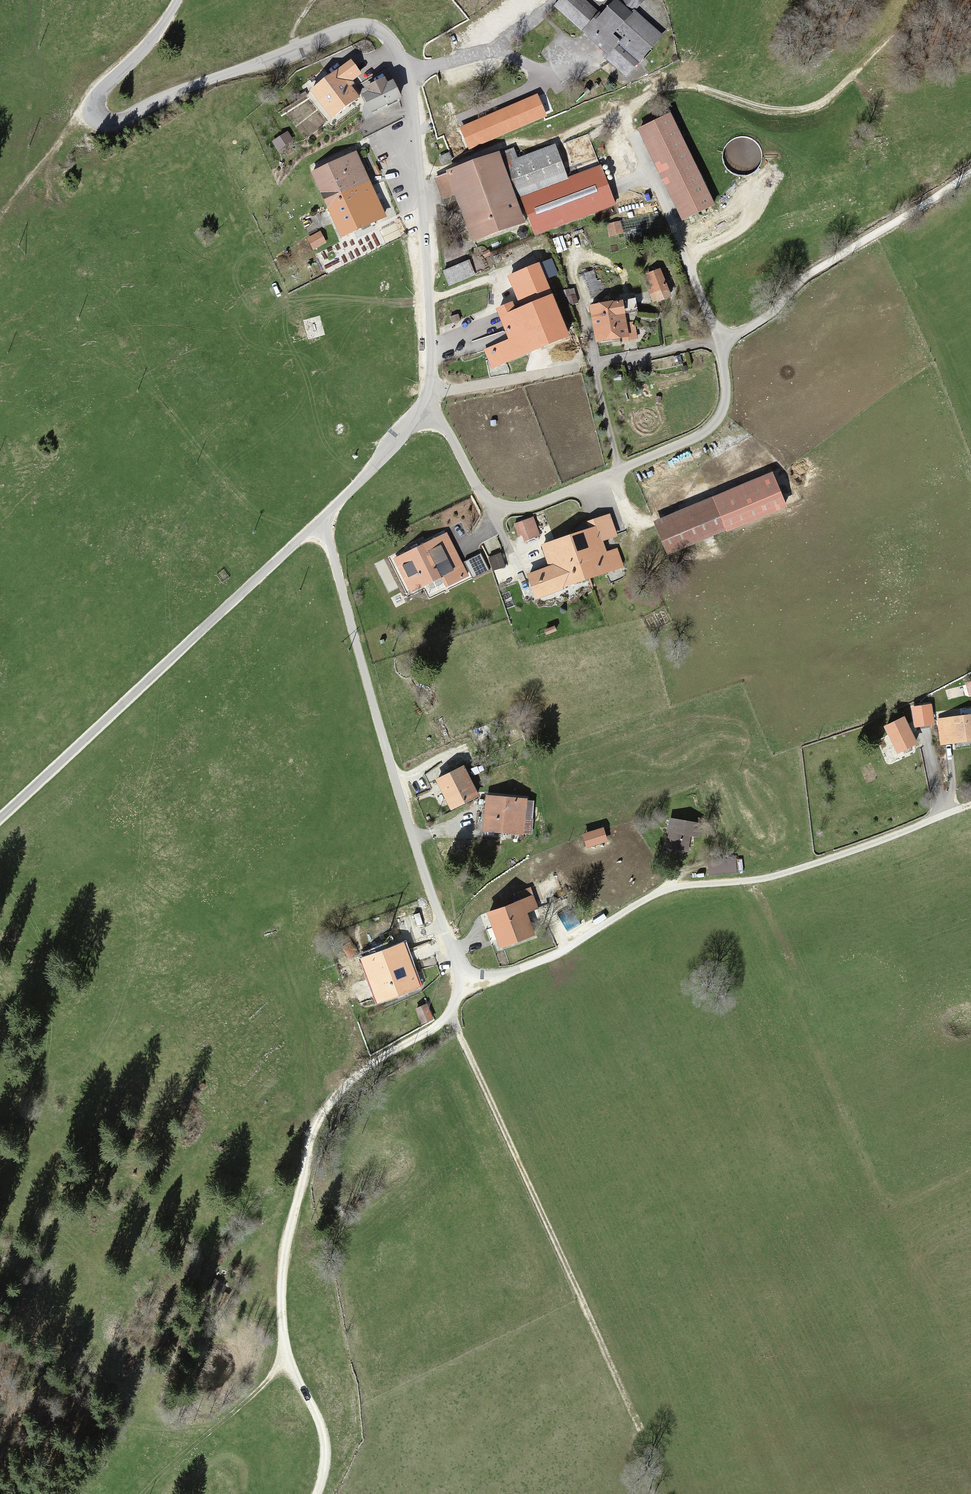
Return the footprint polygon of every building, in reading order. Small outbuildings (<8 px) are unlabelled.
[(558,5),(611,53),(608,56),(626,72),(660,35),(633,11),(642,0),(621,0),(620,2),(618,0),(615,0),(601,15),(583,0),(563,0),(558,5)] [(352,60),(313,89),(333,117),(357,99),(345,82),(360,71),(352,60)] [(369,92),(364,94),(371,110),(400,96),(392,81),(387,84),(384,79),(367,87),(369,92)] [(537,96),(462,128),(471,147),(545,116),(537,96)] [(713,204),(670,116),(640,130),(683,218),(713,204)] [(741,177),(748,178),(755,177),(761,173),(765,168),(768,162),(768,155),(766,148),(761,143),(755,139),(749,138),(742,139),(736,142),(732,146),(729,151),(728,157),(729,163),(731,168),(735,173),(741,177)] [(503,157),(451,177),(479,250),(535,228),(523,199),(573,180),(562,151),(509,171),(503,157)] [(355,153),(308,173),(336,236),(365,224),(382,216),(355,153)] [(607,172),(530,201),(543,234),(620,205),(607,172)] [(320,234),(306,239),(310,251),(325,245),(320,234)] [(470,262),(442,271),(448,288),(476,278),(470,262)] [(484,351),(492,368),(567,336),(537,265),(508,277),(518,301),(494,311),(507,341),(484,351)] [(608,270),(583,274),(586,292),(612,287),(608,270)] [(659,271),(646,275),(653,302),(667,298),(659,271)] [(623,299),(588,305),(595,342),(630,336),(623,299)] [(783,506),(771,477),(657,523),(669,552),(783,506)] [(590,530),(543,546),(550,566),(528,574),(536,599),(614,573),(603,541),(613,537),(606,515),(588,521),(590,530)] [(539,535),(532,518),(516,525),(523,541),(539,535)] [(427,544),(395,559),(410,590),(442,574),(447,584),(467,574),(451,543),(432,553),(427,544)] [(932,704),(911,707),(914,728),(935,724),(932,704)] [(937,718),(941,745),(970,741),(970,714),(937,718)] [(904,717),(884,727),(897,754),(917,744),(904,717)] [(437,789),(448,810),(478,795),(465,770),(451,777),(453,781),(437,789)] [(526,800),(484,797),(482,835),(523,837),(526,800)] [(669,820),(665,848),(686,851),(688,836),(696,837),(698,824),(669,820)] [(601,831),(585,835),(588,845),(603,841),(601,831)] [(736,857),(707,860),(709,875),(737,873),(736,857)] [(486,910),(498,947),(533,935),(525,912),(536,908),(530,889),(517,894),(519,899),(486,910)] [(401,942),(358,959),(368,985),(359,988),(365,1003),(374,999),(375,1003),(419,986),(414,974),(422,972),(418,963),(411,966),(401,942)] [(426,1005),(414,1009),(421,1025),(432,1020),(426,1005)] [(228,1287),(216,1279),(208,1291),(221,1299),(228,1287)]
